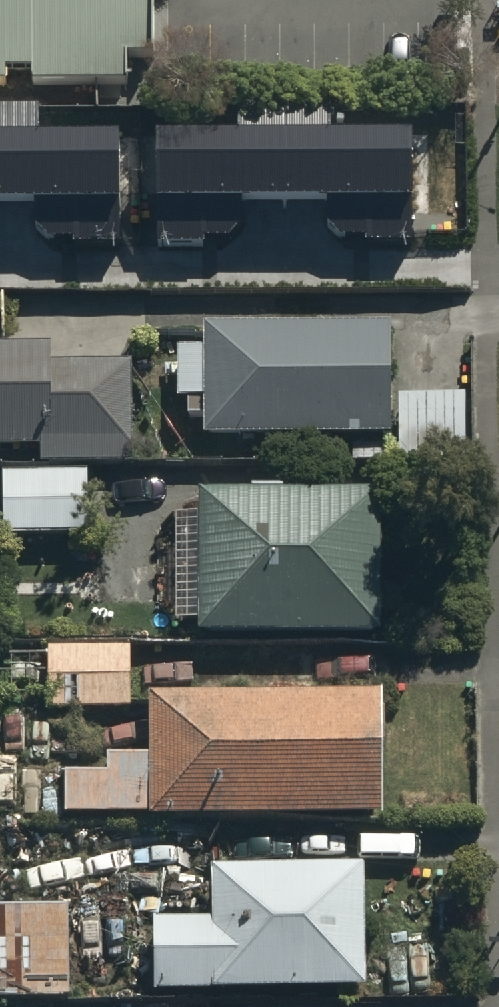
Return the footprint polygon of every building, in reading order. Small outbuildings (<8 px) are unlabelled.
[(10,101),(10,86),(38,86),(38,97),(128,96),(128,76),(157,76),(157,0),(0,0),(0,101),(10,101)] [(120,242),(120,125),(0,125),(0,201),(36,201),(36,243),(120,242)] [(411,125),(155,126),(156,241),(240,240),(240,200),(327,200),(327,239),(413,239),(411,125)] [(179,414),(207,414),(206,448),(399,450),(398,470),(466,472),(467,408),(393,406),(394,343),(208,340),(208,365),(180,364),(179,414)] [(133,375),(52,376),(52,361),(0,362),(0,456),(43,456),(43,474),(134,473),(133,375)] [(89,481),(3,482),(4,549),(90,548),(89,481)] [(378,510),(202,510),(202,646),(378,646),(378,510)] [(134,656),(49,654),(48,716),(133,718),(134,656)] [(151,707),(152,768),(108,768),(109,784),(67,785),(68,827),(153,826),(153,832),(388,828),(386,703),(151,707)] [(213,932),(156,931),(155,1004),(367,1006),(368,882),(214,880),(213,932)] [(0,926),(0,1006),(73,1006),(73,926),(0,926)]
